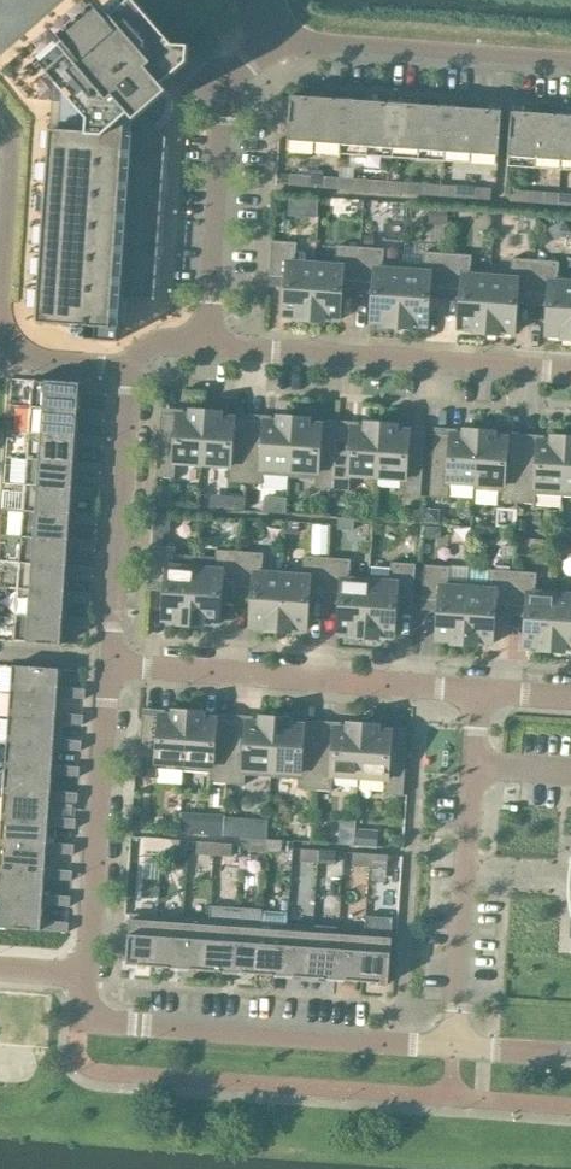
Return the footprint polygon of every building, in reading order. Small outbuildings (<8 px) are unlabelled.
[(72,325),(71,338),(117,341),(118,328),(120,328),(123,297),(154,299),(166,137),(160,130),(159,130),(154,124),(157,122),(160,119),(163,112),(165,107),(165,101),(161,97),(168,92),(163,85),(199,53),(201,52),(200,51),(201,50),(158,0),(0,0),(0,70),(50,129),(45,192),(36,322),(72,325)] [(344,100),(318,98),(290,96),(287,141),(315,142),(341,144),(344,100)] [(396,103),(370,101),(344,100),(341,144),(367,146),(393,148),(396,103)] [(444,152),(448,107),(422,105),(396,103),(393,148),(418,150),(444,152)] [(501,111),(474,109),(448,107),(444,152),(470,154),(498,156),(501,111)] [(561,160),(564,115),(538,114),(511,112),(507,156),(535,158),(561,160)] [(564,115),(561,160),(570,161),(570,116),(564,115)] [(290,174),(289,185),(306,186),(307,175),(290,174)] [(307,175),(306,186),(324,188),(324,177),(307,175)] [(324,177),(324,188),(337,189),(338,178),(324,177)] [(338,178),(337,189),(355,190),(355,179),(338,178)] [(355,179),(355,190),(363,190),(372,191),(373,180),(364,179),(355,179)] [(373,180),(372,191),(389,192),(390,181),(373,180)] [(390,181),(389,192),(407,194),(408,182),(390,181)] [(408,182),(407,194),(424,195),(425,184),(408,182)] [(425,184),(424,195),(441,196),(442,185),(425,184)] [(442,185),(441,196),(455,197),(456,186),(442,185)] [(456,186),(455,197),(473,198),(474,187),(456,186)] [(474,187),(473,198),(490,199),(491,188),(474,187)] [(510,190),(509,201),(526,202),(527,191),(510,190)] [(527,191),(526,202),(544,203),(544,192),(527,191)] [(544,192),(544,203),(558,204),(559,193),(544,192)] [(558,204),(570,205),(570,194),(559,193),(558,204)] [(431,207),(430,220),(446,221),(447,208),(431,207)] [(310,321),(314,263),(294,262),(296,242),(271,241),(269,275),(286,276),(283,316),(298,317),(298,320),(310,321)] [(357,281),(360,247),(336,245),(335,265),(314,263),(310,321),(323,321),(323,319),(339,320),(341,280),(357,281)] [(398,327),(402,264),(382,262),(383,249),(360,247),(357,281),(373,282),(370,322),(386,323),(385,326),(398,327)] [(445,287),(447,253),(423,252),(423,265),(402,264),(398,327),(410,328),(411,325),(426,326),(429,286),(445,287)] [(486,333),(490,270),(470,269),(471,255),(447,253),(445,287),(461,289),(458,328),(473,329),(473,332),(486,333)] [(532,294),(535,260),(511,258),(510,271),(490,270),(486,333),(498,334),(498,331),(514,332),(516,293),(532,294)] [(557,275),(558,261),(535,260),(532,294),(548,295),(545,335),(561,336),(561,339),(570,339),(570,276),(557,275)] [(32,379),(30,406),(77,410),(77,409),(78,393),(106,395),(107,385),(32,379)] [(30,406),(29,432),(75,436),(75,434),(76,419),(104,421),(105,410),(77,409),(77,410),(30,406)] [(201,464),(205,411),(190,410),(190,414),(177,413),(177,415),(160,414),(156,476),(174,478),(175,462),(201,464)] [(244,483),(249,420),(233,419),(233,418),(220,417),(220,412),(205,411),(201,464),(228,466),(227,482),(244,483)] [(288,476),(293,417),(278,416),(277,421),(264,420),(264,421),(249,420),(244,483),(261,484),(262,474),(288,476)] [(332,489),(336,427),(321,425),(321,424),(308,423),(308,418),(293,417),(288,476),(315,478),(314,488),(332,489)] [(376,477),(380,423),(365,422),(365,427),(351,426),(351,428),(336,427),(332,489),(349,490),(350,475),(376,477)] [(380,423),(376,477),(403,479),(402,494),(420,495),(425,433),(408,432),(409,430),(395,429),(395,424),(380,423)] [(475,489),(479,430),(464,429),(463,434),(451,433),(451,435),(434,434),(429,496),(447,497),(449,481),(474,483),(474,489),(475,489)] [(518,502),(522,440),(507,439),(507,437),(494,436),(494,431),(479,430),(475,489),(501,491),(501,501),(518,502)] [(29,432),(27,458),(73,462),(73,460),(75,445),(102,447),(103,436),(75,434),(75,436),(29,432)] [(562,496),(566,437),(551,435),(551,440),(538,439),(537,441),(522,440),(518,502),(535,503),(535,494),(562,496)] [(566,437),(562,496),(570,496),(570,437),(566,437)] [(27,458),(25,484),(72,487),(72,486),(73,471),(101,473),(101,462),(73,460),(73,462),(27,458)] [(25,484),(23,510),(70,513),(70,512),(71,497),(99,499),(99,488),(72,486),(72,487),(25,484)] [(425,509),(425,522),(436,522),(437,514),(432,509),(425,509)] [(23,510),(21,536),(68,539),(68,538),(69,522),(97,524),(98,514),(70,512),(70,513),(23,510)] [(409,510),(409,521),(419,521),(420,510),(409,510)] [(338,518),(338,528),(348,528),(349,519),(338,518)] [(425,525),(425,536),(439,537),(440,526),(425,525)] [(472,529),(471,542),(477,542),(484,536),(484,529),(472,529)] [(153,530),(152,543),(162,543),(162,531),(153,530)] [(21,536),(19,562),(66,565),(66,564),(67,548),(95,550),(96,540),(68,538),(68,539),(21,536)] [(190,625),(194,567),(174,566),(175,546),(151,545),(148,579),(165,580),(162,620),(178,621),(178,624),(190,625)] [(237,585),(239,551),(216,549),(214,569),(194,567),(190,625),(203,625),(203,623),(218,624),(221,584),(237,585)] [(278,631),(282,568),(262,566),(263,553),(239,551),(237,585),(253,586),(250,626),(265,627),(265,630),(278,631)] [(324,591),(327,557),(303,556),(302,569),(282,568),(278,631),(290,632),(290,629),(306,630),(309,590),(324,591)] [(365,637),(370,574),(369,574),(368,580),(349,578),(350,559),(327,557),(324,591),(340,593),(338,632),(353,633),(353,636),(365,637)] [(19,562),(17,588),(64,591),(64,590),(65,574),(93,576),(94,566),(66,564),(66,565),(19,562)] [(370,574),(365,637),(378,638),(378,635),(393,636),(396,596),(413,598),(415,564),(391,562),(390,575),(370,574)] [(464,644),(468,587),(448,586),(449,566),(424,564),(422,599),(439,600),(436,639),(451,640),(451,643),(464,644)] [(510,605),(513,571),(489,569),(488,588),(468,587),(464,644),(476,645),(476,642),(492,643),(494,603),(510,605)] [(551,651),(555,593),(535,592),(537,572),(513,571),(510,605),(526,606),(523,646),(539,647),(538,650),(551,651)] [(17,588),(16,614),(62,617),(62,616),(63,600),(91,602),(92,592),(64,590),(64,591),(17,588)] [(555,593),(551,651),(563,651),(564,648),(570,649),(570,594),(555,593)] [(14,641),(60,644),(60,642),(62,626),(89,628),(90,618),(62,616),(62,617),(16,614),(14,641)] [(12,665),(10,692),(57,695),(56,696),(84,698),(85,688),(57,686),(58,670),(58,669),(58,668),(12,665)] [(10,692),(8,718),(55,721),(55,722),(82,724),(83,714),(55,712),(56,696),(57,695),(10,692)] [(184,770),(188,711),(173,710),(172,715),(159,714),(159,715),(143,714),(138,777),(156,778),(157,768),(184,770)] [(227,783),(231,720),(216,719),(216,718),(203,717),(203,712),(188,711),(184,770),(210,772),(210,782),(227,783)] [(271,776),(275,717),(260,716),(260,721),(246,720),(246,722),(231,720),(227,783),(244,784),(245,774),(271,776)] [(314,789),(319,727),(303,726),(303,724),(290,723),(290,718),(275,717),(271,776),(298,778),(297,788),(314,789)] [(8,718),(6,744),(53,747),(53,748),(81,750),(81,740),(53,738),(55,722),(55,721),(8,718)] [(359,777),(363,723),(348,722),(348,727),(334,726),(334,728),(319,727),(314,789),(331,790),(333,775),(359,777)] [(363,723),(359,777),(386,779),(385,794),(403,795),(407,733),(391,732),(391,730),(378,729),(378,724),(363,723)] [(6,744),(4,770),(51,773),(51,774),(79,776),(79,766),(52,764),(53,748),(53,747),(6,744)] [(4,770),(3,796),(49,799),(49,800),(77,802),(78,792),(50,790),(51,774),(51,773),(4,770)] [(3,796),(1,822),(47,825),(47,826),(75,828),(76,818),(48,816),(49,800),(49,799),(3,796)] [(133,814),(132,828),(142,828),(142,814),(133,814)] [(225,821),(225,833),(237,834),(237,827),(232,821),(225,821)] [(0,831),(0,848),(45,851),(45,852),(73,854),(74,844),(46,842),(47,826),(47,825),(1,822),(0,831)] [(211,823),(210,833),(221,834),(222,823),(211,823)] [(357,829),(356,844),(376,846),(377,831),(357,829)] [(340,831),(339,843),(354,844),(355,832),(340,831)] [(161,851),(162,838),(145,837),(144,850),(161,851)] [(266,851),(267,839),(249,837),(248,850),(266,851)] [(162,838),(161,851),(179,852),(180,840),(162,838)] [(284,840),(267,839),(266,851),(283,852),(284,840)] [(213,854),(214,842),(197,841),(196,853),(213,854)] [(214,842),(213,854),(231,856),(232,843),(214,842)] [(44,877),(43,878),(71,880),(72,870),(44,868),(45,852),(45,851),(0,848),(0,874),(44,877)] [(317,862),(318,850),(301,848),(300,861),(317,862)] [(318,850),(317,862),(335,863),(336,851),(318,850)] [(369,866),(370,853),(353,852),(352,865),(369,866)] [(370,853),(369,866),(387,867),(388,855),(370,853)] [(42,903),(42,904),(69,906),(70,896),(42,894),(43,878),(44,877),(0,874),(0,900),(42,903)] [(68,932),(68,922),(40,920),(42,904),(42,903),(0,900),(0,927),(68,932)] [(209,918),(205,969),(231,971),(235,920),(236,907),(210,905),(209,918)] [(235,920),(231,971),(257,973),(261,922),(262,909),(236,907),(235,920)] [(130,914),(126,964),(153,966),(157,915),(130,913),(130,914)] [(157,915),(153,966),(179,968),(183,917),(157,915)] [(365,930),(361,981),(388,983),(392,931),(393,917),(366,915),(365,930)] [(183,917),(179,968),(205,969),(209,918),(183,917)] [(261,922),(257,973),(283,975),(287,924),(261,922)] [(287,924),(283,975),(309,977),(313,926),(287,924)] [(313,926),(309,977),(335,979),(339,928),(313,926)] [(339,928),(335,979),(361,981),(365,930),(339,928)]
